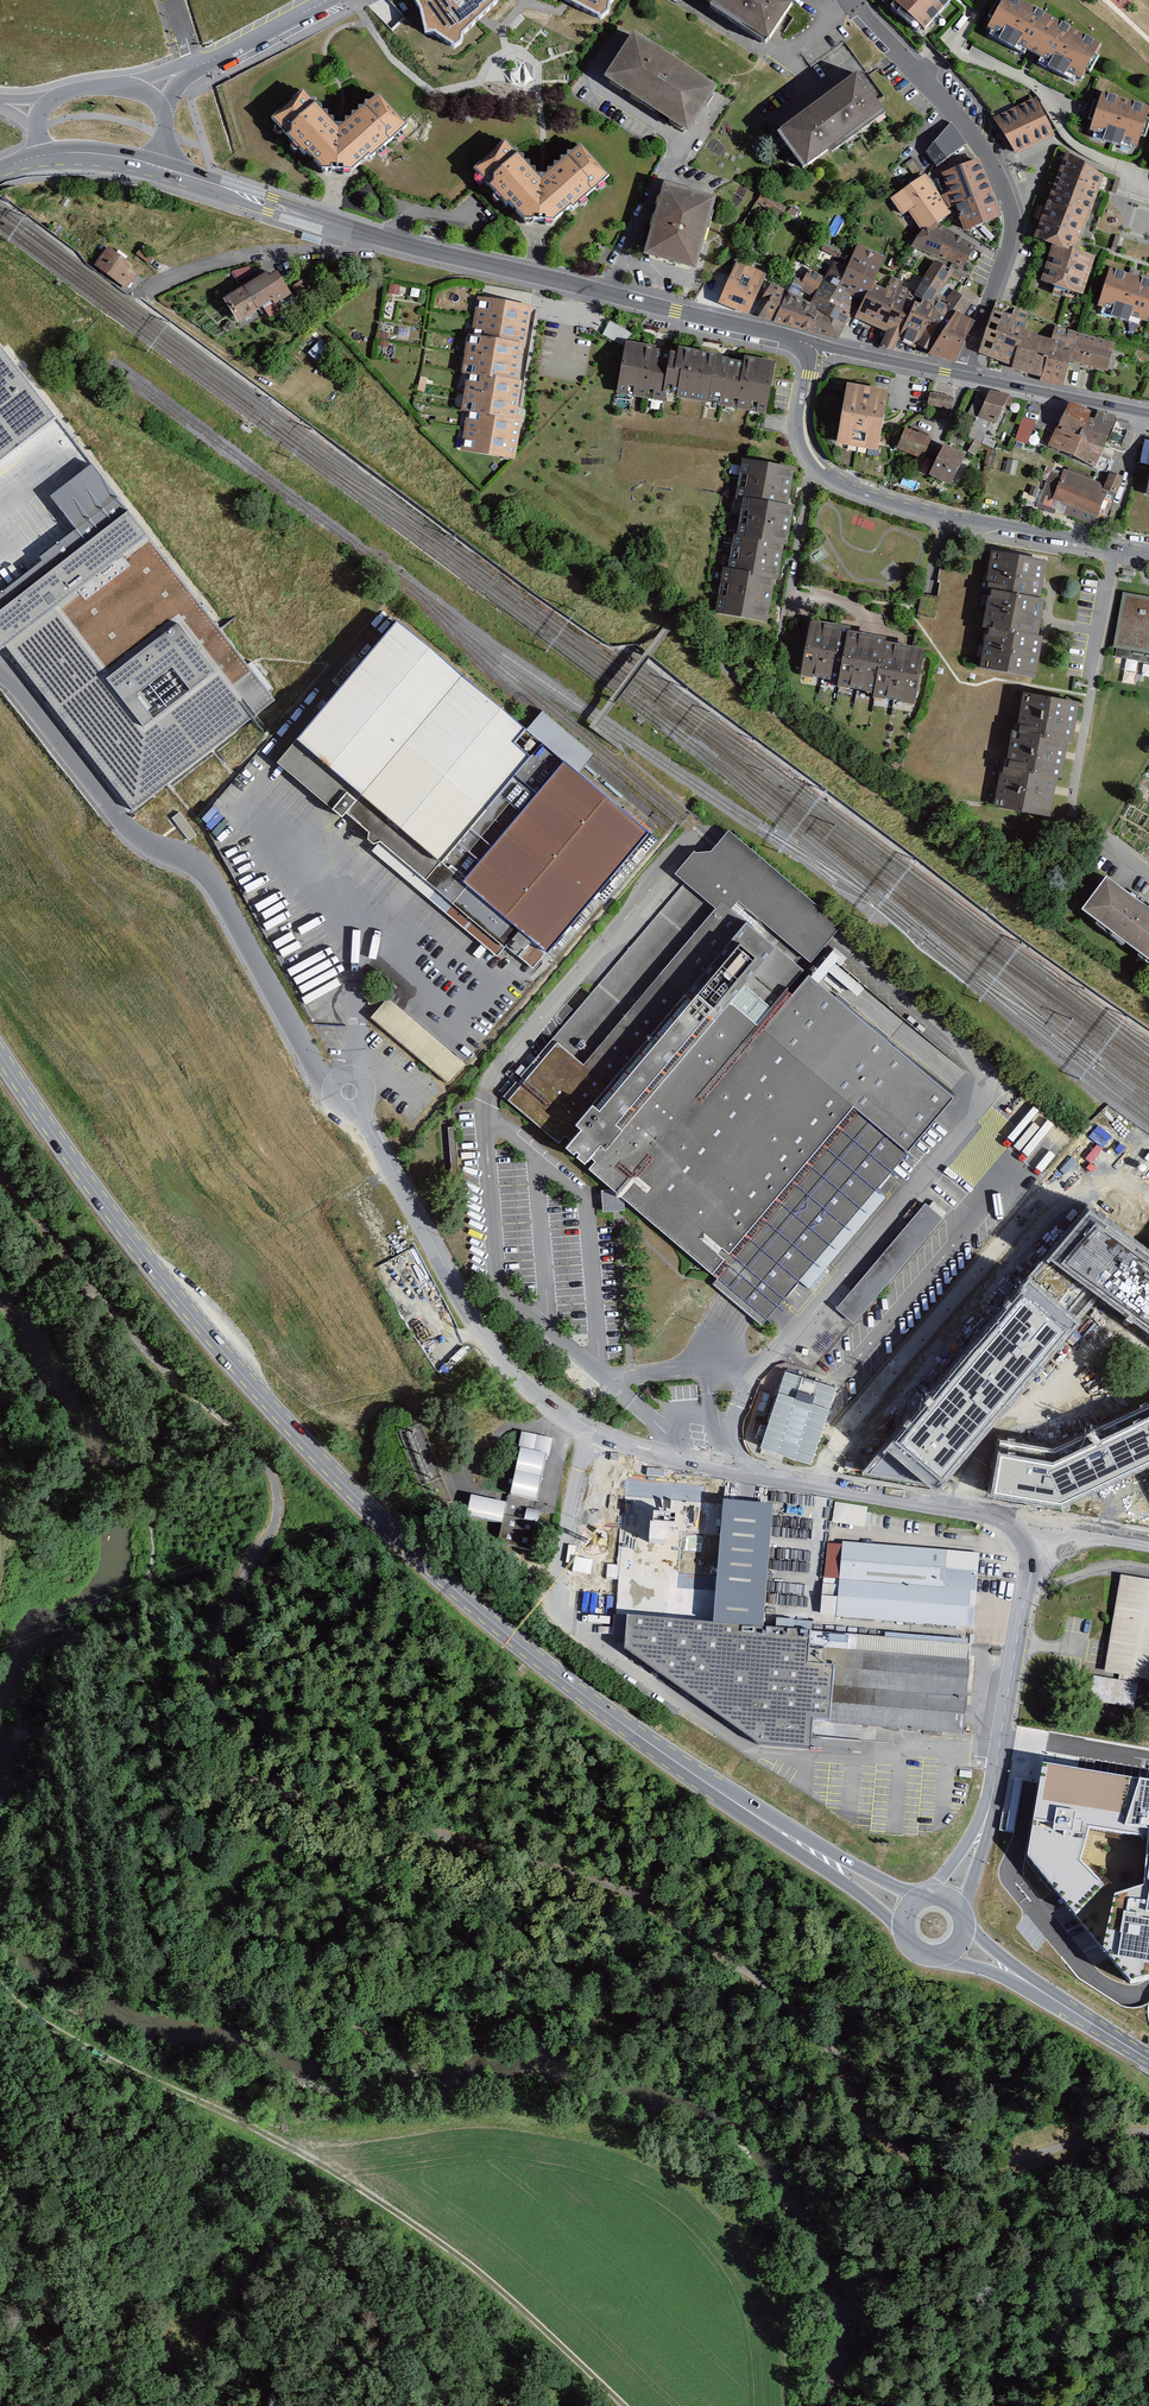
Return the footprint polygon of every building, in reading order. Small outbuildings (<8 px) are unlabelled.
[(424,34),(457,48),(482,19),(499,0),(414,0),(424,34)] [(601,12),(609,0),(574,0),(601,12)] [(712,2),(710,5),(765,41),(792,1),(790,0),(710,0),(712,2)] [(925,28),(951,0),(893,0),(925,28)] [(1007,0),(1005,0),(985,34),(999,41),(994,49),(1011,58),(1014,52),(1030,60),(1045,69),(1042,74),(1060,85),(1065,76),(1079,84),(1098,51),(1007,0)] [(688,130),(718,85),(633,30),(604,75),(688,130)] [(857,72),(777,131),(803,167),(829,148),(832,151),(886,112),(857,72)] [(314,102),(303,88),(272,117),(287,133),(321,170),(335,170),(351,171),(388,136),(405,121),(377,92),(365,104),(338,130),(314,102)] [(1148,111),(1101,96),(1095,112),(1088,136),(1101,140),(1099,147),(1117,153),(1119,146),(1135,151),(1148,111)] [(1052,140),(1032,101),(995,120),(1014,159),(1052,140)] [(966,148),(950,125),(924,155),(935,172),(966,148)] [(517,153),(505,139),(475,167),(490,183),(523,220),(539,220),(553,221),(592,188),(608,174),(582,143),(568,156),(540,180),(517,153)] [(1104,173),(1069,161),(1062,158),(1035,231),(1031,243),(1037,245),(1051,249),(1074,256),(1104,173)] [(930,180),(932,182),(947,211),(953,211),(963,235),(999,221),(978,162),(930,180)] [(919,233),(948,215),(924,177),(895,194),(919,233)] [(716,196),(663,181),(643,254),(696,269),(716,196)] [(910,249),(962,270),(974,248),(932,226),(910,249)] [(138,267),(105,244),(92,262),(125,285),(130,278),(138,267)] [(884,259),(857,246),(845,269),(829,302),(851,313),(855,315),(870,288),(884,259)] [(1074,256),(1051,249),(1039,288),(1082,300),(1093,262),(1074,256)] [(767,274),(736,262),(719,301),(749,313),(767,274)] [(845,269),(832,264),(824,280),(816,295),(810,303),(818,311),(810,332),(839,338),(851,313),(829,302),(845,269)] [(950,276),(934,264),(919,286),(936,297),(950,276)] [(824,280),(807,272),(800,287),(816,295),(824,280)] [(1109,272),(1096,311),(1111,316),(1109,322),(1127,328),(1129,321),(1148,328),(1148,285),(1131,279),(1109,272)] [(263,276),(220,305),(236,330),(262,313),(267,321),(280,312),(277,307),(289,299),(273,275),(266,280),(263,276)] [(886,330),(881,346),(893,349),(898,340),(911,305),(910,292),(900,289),(900,283),(891,279),(884,293),(870,288),(855,315),(854,317),(886,330)] [(304,281),(291,289),(299,302),(312,295),(304,281)] [(771,321),(785,289),(773,282),(754,309),(761,312),(758,317),(771,321)] [(936,297),(919,286),(912,300),(930,310),(936,297)] [(810,303),(788,291),(774,321),(810,332),(818,311),(810,303)] [(971,306),(952,293),(943,306),(962,319),(971,306)] [(529,310),(476,300),(469,341),(519,347),(522,349),(529,310)] [(1029,316),(995,304),(978,352),(1012,365),(1022,335),(1029,316)] [(917,344),(924,347),(941,319),(914,305),(898,340),(915,348),(917,344)] [(953,318),(928,353),(954,362),(973,327),(953,318)] [(1054,330),(1053,332),(1050,343),(1041,376),(1040,380),(1062,386),(1063,385),(1068,367),(1075,336),(1054,330)] [(1050,343),(1022,335),(1012,365),(1011,368),(1041,376),(1050,343)] [(1113,345),(1075,336),(1068,367),(1094,373),(1106,376),(1113,345)] [(0,337),(0,453),(56,409),(0,337)] [(519,347),(469,341),(464,340),(459,378),(465,377),(515,386),(519,347)] [(668,401),(674,358),(654,355),(654,351),(623,347),(616,398),(662,405),(663,400),(668,401)] [(711,409),(717,363),(717,358),(675,353),(674,358),(668,401),(668,404),(711,409)] [(764,419),(772,367),(743,362),(741,366),(735,413),(734,414),(764,419)] [(735,413),(741,366),(717,363),(711,409),(735,413)] [(515,386),(465,377),(458,414),(466,415),(512,424),(519,387),(515,386)] [(876,389),(846,384),(836,445),(878,452),(883,424),(886,407),(889,391),(876,389)] [(1010,395),(989,390),(978,417),(995,424),(1010,395)] [(954,397),(929,392),(927,405),(951,410),(954,397)] [(1087,421),(1089,417),(1067,407),(1047,450),(1071,462),(1090,423),(1087,421)] [(1116,421),(1097,414),(1093,424),(1090,423),(1071,462),(1093,472),(1116,421)] [(512,424),(466,415),(459,454),(512,464),(520,425),(512,424)] [(1035,421),(1022,417),(1015,440),(1028,444),(1035,421)] [(931,438),(905,427),(897,447),(923,458),(931,438)] [(945,444),(944,447),(929,475),(950,486),(967,455),(945,444)] [(85,447),(38,483),(62,514),(0,561),(0,649),(119,804),(271,688),(85,447)] [(784,510),(790,472),(738,463),(731,501),(741,502),(784,510)] [(1100,487),(1063,472),(1052,503),(1097,521),(1100,487)] [(1122,481),(1109,475),(1102,492),(1114,498),(1122,481)] [(792,512),(784,510),(741,502),(733,542),(782,551),(784,551),(792,512)] [(782,551),(733,542),(730,541),(724,573),(773,580),(776,582),(782,551)] [(1044,565),(988,556),(982,597),(984,598),(987,598),(1037,606),(1044,565)] [(773,580),(724,573),(719,573),(712,620),(766,628),(773,580)] [(1121,595),(1111,649),(1148,656),(1148,600),(1121,595)] [(984,636),(1036,644),(1042,606),(1037,606),(987,598),(984,598),(979,636),(984,636)] [(392,618),(292,736),(436,857),(525,752),(505,736),(517,723),(392,618)] [(845,637),(846,631),(808,624),(797,681),(836,688),(845,637)] [(984,636),(978,674),(1034,682),(1040,644),(1036,644),(984,636)] [(872,698),(881,647),(881,643),(845,637),(836,688),(835,692),(872,698)] [(911,712),(922,655),(881,647),(872,698),(870,704),(911,712)] [(1126,660),(1123,681),(1136,683),(1137,674),(1148,675),(1148,664),(1126,660)] [(1022,690),(1015,729),(1066,738),(1070,738),(1072,727),(1077,699),(1022,690)] [(1012,728),(1005,764),(1055,773),(1060,774),(1063,755),(1066,738),(1015,729),(1012,728)] [(558,759),(461,875),(543,943),(640,827),(558,759)] [(999,763),(992,804),(1048,814),(1052,789),(1055,773),(1005,764),(999,763)] [(554,1143),(762,1320),(971,1075),(828,953),(809,975),(799,967),(837,923),(729,831),(716,846),(711,852),(696,853),(694,851),(675,874),(685,883),(714,907),(582,1061),(555,1038),(502,1099),(554,1143)] [(1148,960),(1148,908),(1106,876),(1081,910),(1148,960)] [(422,1040),(431,1029),(388,997),(373,1017),(414,1047),(420,1038),(422,1040)] [(1036,1105),(1010,1137),(1024,1149),(1043,1126),(1054,1135),(1048,1141),(1060,1151),(1073,1134),(1036,1105)] [(927,1200),(840,1308),(859,1323),(946,1215),(927,1200)] [(1091,1211),(1053,1263),(1148,1332),(1148,1252),(1091,1211)] [(1029,1283),(868,1472),(943,1485),(981,1438),(1078,1323),(1029,1283)] [(998,1435),(988,1495),(1062,1509),(1148,1466),(1148,1402),(1052,1445),(998,1435)] [(552,1441),(521,1433),(504,1502),(467,1493),(463,1513),(498,1522),(493,1540),(539,1551),(545,1526),(537,1524),(540,1511),(525,1507),(527,1498),(533,1500),(544,1457),(548,1458),(552,1441)] [(769,1505),(720,1500),(709,1622),(759,1627),(769,1505)] [(835,1502),(833,1523),(868,1526),(870,1505),(835,1502)] [(978,1553),(840,1542),(834,1620),(972,1631),(978,1553)] [(1088,1699),(1148,1710),(1148,1707),(1148,1688),(1132,1685),(1133,1677),(1148,1679),(1148,1581),(1119,1576),(1103,1671),(1118,1674),(1116,1681),(1092,1677),(1088,1699)] [(709,1622),(623,1615),(620,1648),(755,1743),(806,1747),(808,1720),(825,1722),(831,1666),(804,1664),(807,1631),(759,1627),(709,1622)] [(969,1646),(807,1631),(804,1664),(831,1666),(825,1722),(961,1734),(969,1646)] [(1043,1762),(1028,1857),(1131,1984),(1148,1980),(1148,1778),(1043,1762)]
